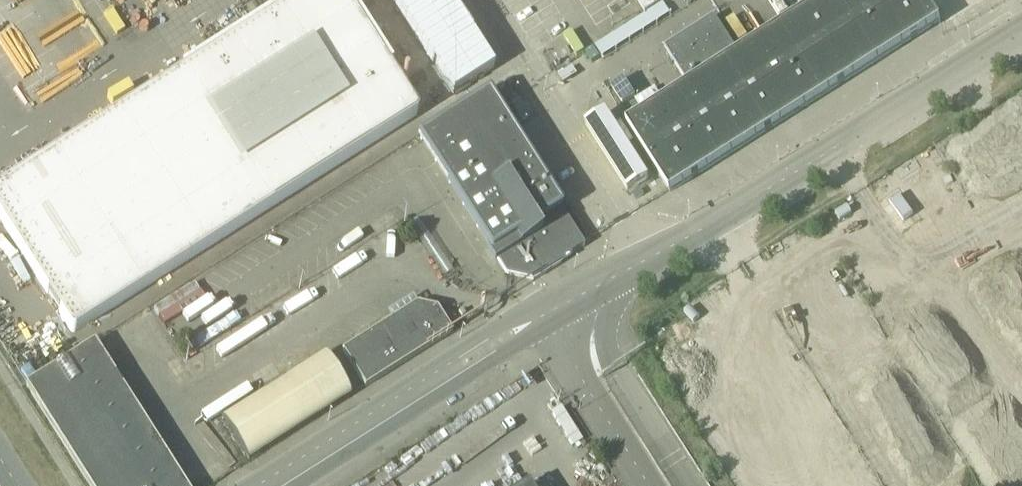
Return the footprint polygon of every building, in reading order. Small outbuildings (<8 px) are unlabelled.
[(182,71),(0,187),(0,222),(69,330),(70,331),(70,332),(72,332),(73,332),(74,331),(415,115),(416,115),(416,114),(416,113),(415,112),(388,68),(391,66),(374,41),(378,38),(381,28),(370,25),(366,28),(349,0),(289,0),(180,69),(182,71)] [(452,94),(492,68),(449,0),(392,0),(452,94)] [(594,46),(601,57),(669,13),(662,3),(666,0),(635,0),(644,14),(594,46)] [(668,190),(669,191),(939,21),(926,0),(819,0),(737,52),(713,15),(663,46),(687,84),(625,123),(668,190)] [(939,21),(971,0),(926,0),(939,21)] [(561,206),(488,91),(417,136),(416,137),(416,138),(416,139),(486,249),(485,250),(493,263),(496,261),(505,274),(533,280),(561,262),(560,260),(583,246),(560,210),(560,209),(561,208),(561,207),(561,206)] [(609,108),(586,121),(626,190),(649,177),(609,108)] [(341,350),(364,387),(451,332),(436,308),(415,303),(341,350)] [(88,485),(185,485),(93,341),(24,385),(88,485)] [(245,456),(352,396),(328,354),(221,414),(245,456)]
